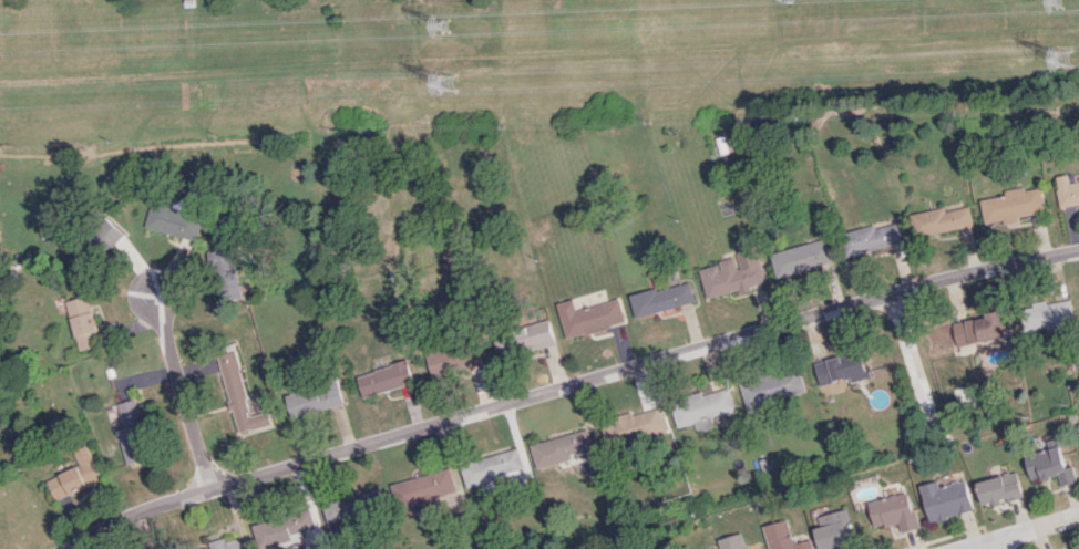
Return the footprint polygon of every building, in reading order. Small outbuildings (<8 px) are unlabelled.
[(1069,180),(1068,173),(1054,176),(1060,207),(1078,204),(1078,178),(1069,180)] [(1003,190),(1004,195),(979,199),(984,225),(1018,220),(1017,216),(1044,212),(1040,187),(1023,190),(1023,187),(1003,190)] [(944,207),(910,214),(914,237),(972,225),(968,206),(944,211),(944,207)] [(122,233),(108,220),(95,235),(109,248),(122,233)] [(903,242),(898,222),(875,228),(874,224),(840,233),(846,256),(903,242)] [(769,253),(775,278),(832,263),(826,238),(769,253)] [(244,297),(231,246),(210,251),(223,302),(244,297)] [(706,297),(737,289),(738,293),(749,291),(748,286),(762,282),(753,248),(733,253),(734,256),(718,260),(718,264),(699,269),(706,297)] [(631,296),(636,317),(694,302),(689,280),(631,296)] [(78,350),(101,344),(88,295),(65,301),(78,350)] [(558,303),(567,338),(626,322),(620,298),(576,309),(574,299),(558,303)] [(1023,331),(1046,328),(1047,333),(1060,332),(1059,325),(1073,323),(1070,299),(1020,305),(1023,331)] [(951,322),(956,348),(1010,337),(1008,328),(1003,329),(999,312),(951,322)] [(428,352),(432,373),(482,366),(478,344),(428,352)] [(237,432),(272,424),(269,411),(252,415),(237,350),(220,354),(237,432)] [(813,361),(819,385),(848,379),(848,381),(866,378),(860,350),(813,361)] [(358,374),(364,397),(414,383),(408,361),(358,374)] [(746,407),(805,391),(799,367),(740,382),(746,407)] [(345,404),(338,379),(286,394),(293,418),(345,404)] [(736,415),(730,388),(671,402),(677,427),(695,422),(696,425),(736,415)] [(120,428),(126,463),(150,459),(140,399),(119,402),(124,428),(120,428)] [(666,432),(660,406),(601,421),(607,446),(666,432)] [(530,443),(536,465),(596,451),(590,428),(530,443)] [(73,450),(80,464),(42,481),(51,502),(102,479),(86,444),(73,450)] [(1030,482),(1057,475),(1060,485),(1076,481),(1072,465),(1064,467),(1058,446),(1023,456),(1030,482)] [(466,487),(514,476),(512,470),(522,467),(518,449),(460,463),(466,487)] [(391,483),(399,509),(456,493),(449,467),(391,483)] [(1022,497),(1016,471),(975,482),(981,505),(990,502),(991,505),(1022,497)] [(964,479),(938,486),(936,480),(918,486),(928,522),(973,510),(964,479)] [(387,511),(382,487),(312,501),(313,509),(253,521),(258,545),(323,532),(324,538),(353,532),(350,518),(387,511)] [(873,528),(897,522),(900,532),(916,528),(907,491),(867,501),(873,528)] [(820,548),(826,548),(831,548),(841,548),(850,547),(845,524),(850,523),(846,509),(812,517),(820,548)] [(769,548),(812,548),(810,539),(793,543),(787,519),(763,525),(769,548)] [(721,548),(747,548),(743,532),(718,539),(721,548)] [(204,548),(243,548),(240,535),(203,543),(204,548)]
